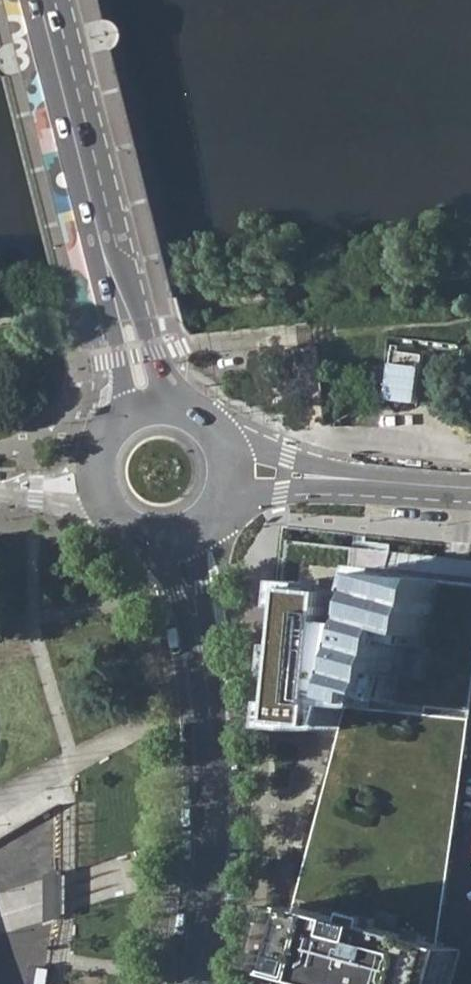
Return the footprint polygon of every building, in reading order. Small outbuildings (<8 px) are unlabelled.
[(470,719),(470,580),(453,576),(457,560),(392,553),(378,608),(362,604),(363,573),(307,567),(285,725),(347,725),(351,708),(470,719)] [(298,909),(439,944),(470,735),(470,719),(351,708),(347,725),(298,909)] [(439,944),(298,909),(280,970),(274,983),(451,983),(461,949),(439,944)]
